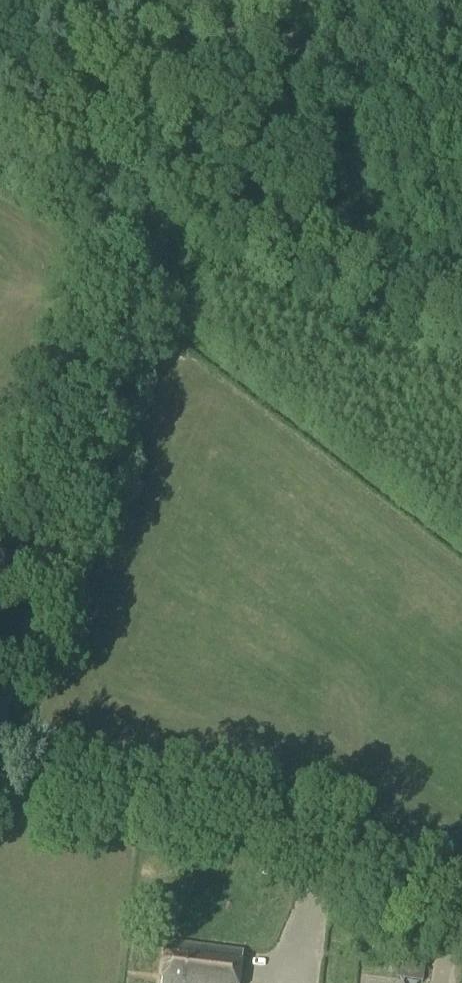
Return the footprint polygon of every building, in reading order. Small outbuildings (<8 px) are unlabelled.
[(241,954),(166,944),(161,982),(237,982),(241,954)] [(395,965),(394,976),(418,979),(420,967),(419,967),(411,966),(395,965)]
